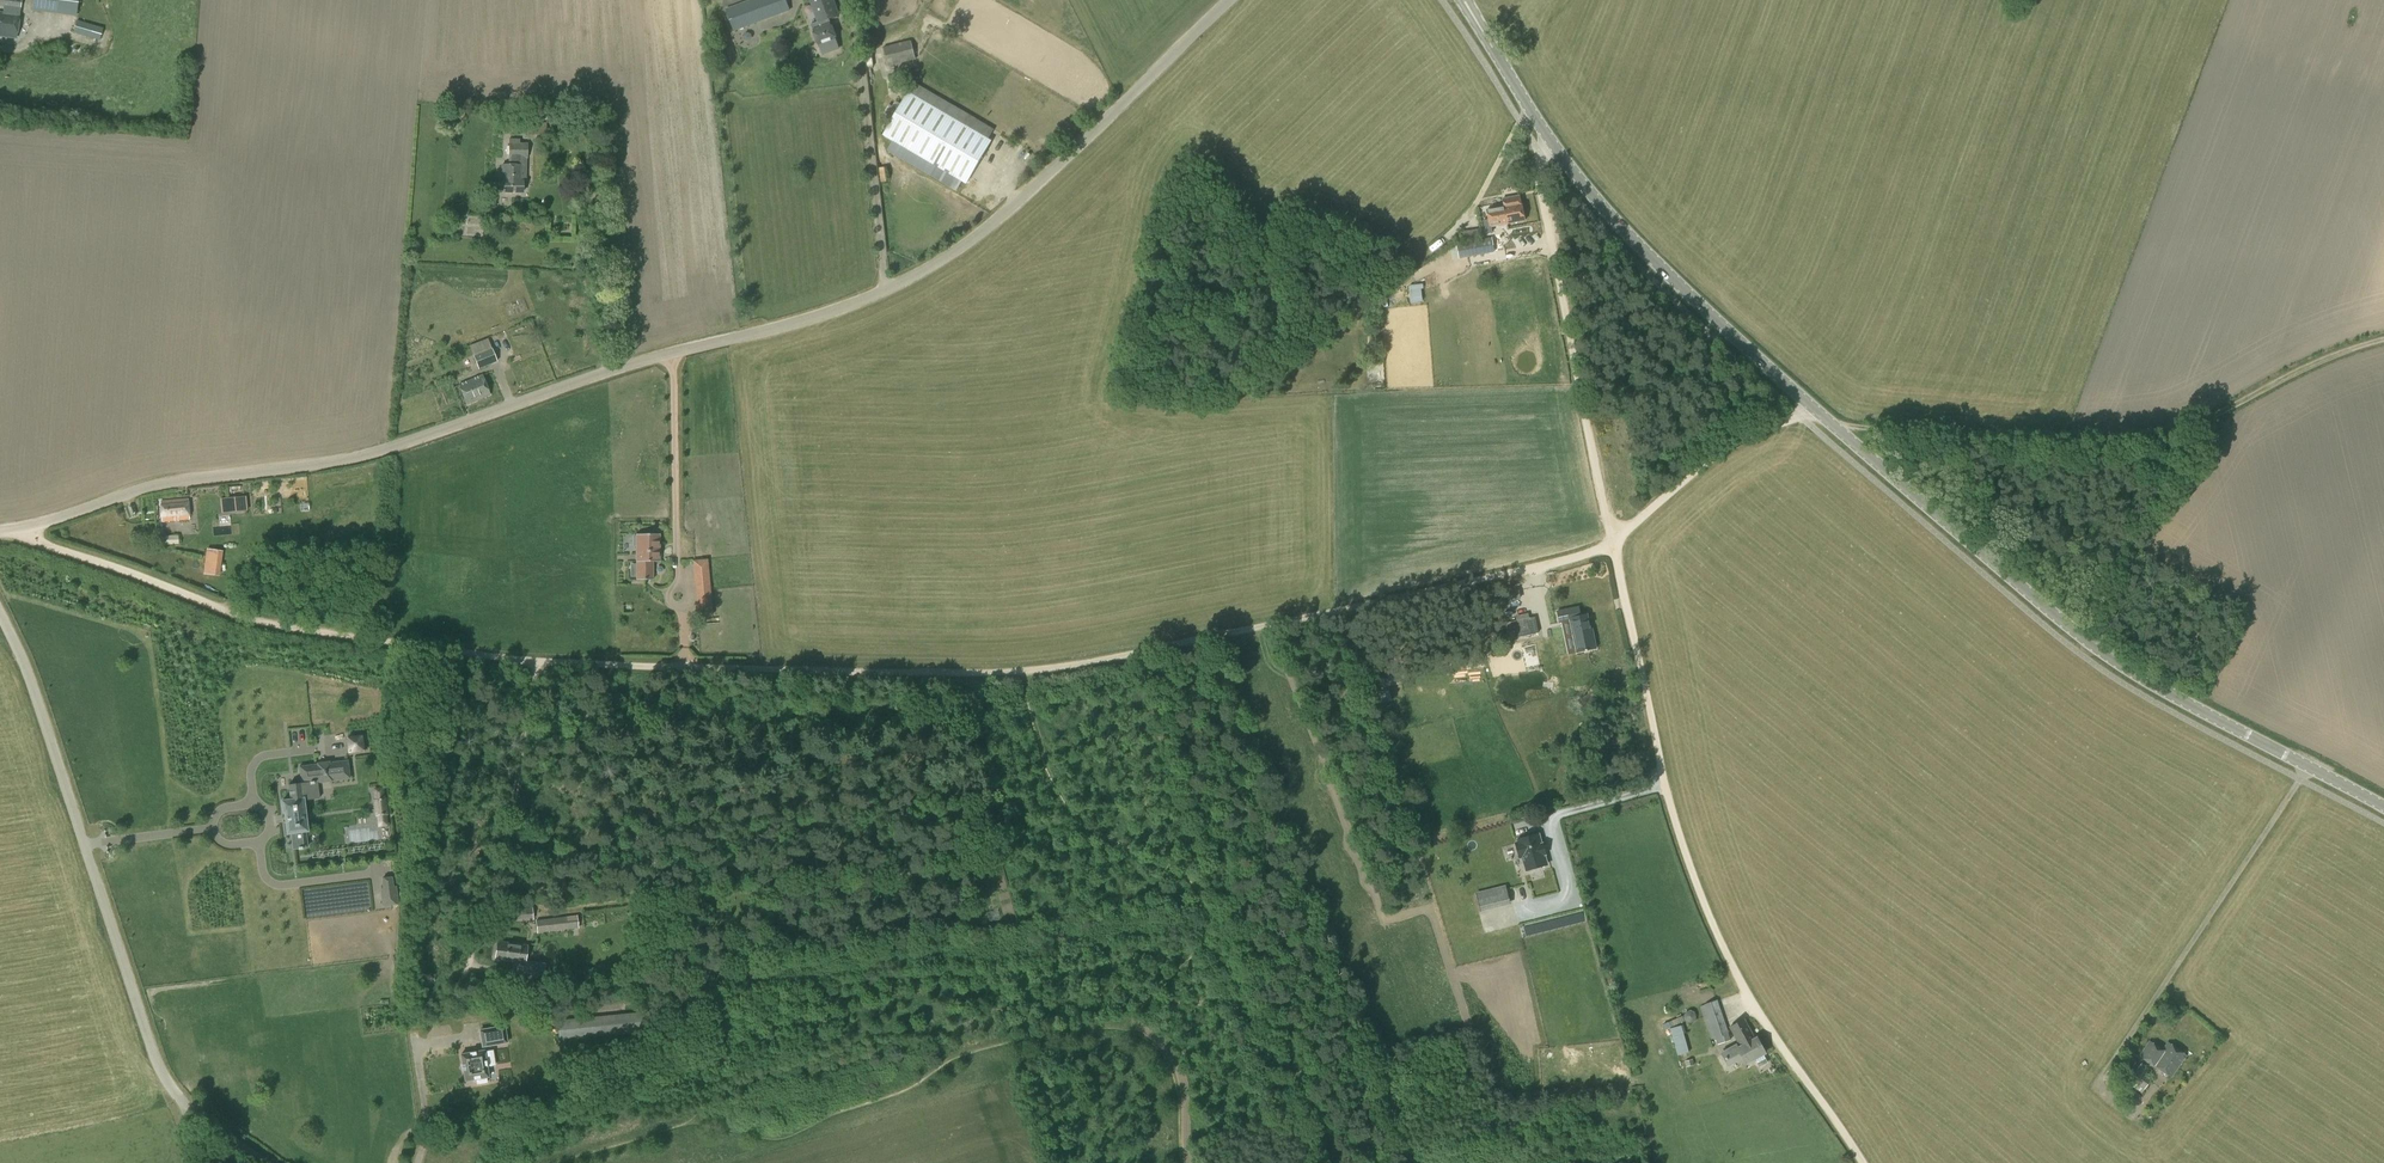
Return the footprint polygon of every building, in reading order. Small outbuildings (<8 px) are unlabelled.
[(21,0),(0,0),(0,6),(20,8),(21,0)] [(78,0),(33,0),(32,11),(76,16),(78,0)] [(790,10),(786,0),(749,0),(726,8),(734,31),(790,10)] [(834,0),(809,0),(817,23),(811,25),(822,55),(840,49),(829,20),(840,16),(834,0)] [(20,14),(0,11),(0,34),(17,36),(20,14)] [(99,40),(103,28),(77,20),(73,33),(99,40)] [(888,66),(916,59),(911,40),(883,47),(888,66)] [(993,128),(915,83),(902,105),(895,101),(892,106),(899,110),(894,118),(887,115),(884,120),(891,123),(884,135),(967,184),(991,141),(987,139),(993,128)] [(527,158),(527,143),(519,142),(520,138),(509,138),(509,142),(510,142),(509,156),(510,156),(509,164),(503,164),(502,182),(499,182),(497,183),(497,188),(499,190),(502,190),(502,192),(523,192),(524,158),(527,158)] [(1488,218),(1482,219),(1485,231),(1491,230),(1490,227),(1525,221),(1522,202),(1521,202),(1519,195),(1502,198),(1504,206),(1486,209),(1488,218)] [(1462,242),(1484,238),(1483,229),(1461,232),(1462,242)] [(1451,246),(1444,252),(1446,262),(1495,252),(1492,238),(1451,246)] [(1423,302),(1422,284),(1408,285),(1409,303),(1423,302)] [(478,369),(497,361),(491,347),(473,355),(478,369)] [(468,404),(490,395),(481,374),(459,384),(468,404)] [(221,513),(247,511),(246,496),(220,499),(221,513)] [(162,521),(189,519),(188,498),(160,500),(162,521)] [(215,518),(215,526),(229,526),(229,518),(215,518)] [(660,561),(659,534),(636,534),(636,536),(634,536),(634,546),(636,546),(637,579),(653,579),(652,561),(660,561)] [(164,545),(179,544),(178,535),(164,536),(164,545)] [(206,548),(201,574),(219,577),(223,551),(206,548)] [(698,616),(712,614),(707,559),(692,561),(698,616)] [(1521,599),(1518,587),(1505,589),(1508,601),(1521,599)] [(1580,616),(1578,607),(1557,611),(1559,621),(1571,619),(1578,651),(1596,647),(1593,637),(1592,638),(1590,631),(1586,614),(1580,616)] [(1514,637),(1538,633),(1535,617),(1511,622),(1514,637)] [(1536,643),(1521,646),(1527,673),(1542,669),(1536,643)] [(1381,703),(1392,701),(1389,689),(1379,692),(1381,703)] [(350,777),(348,759),(298,765),(300,782),(288,784),(290,799),(282,800),(283,811),(285,811),(287,833),(292,832),(294,847),(306,846),(304,830),(307,830),(303,799),(309,798),(307,782),(350,777)] [(383,787),(373,788),(374,799),(373,799),(375,817),(376,816),(378,827),(388,826),(387,815),(388,815),(386,797),(385,797),(383,787)] [(1542,843),(1539,834),(1518,839),(1519,841),(1516,842),(1520,857),(1523,856),(1526,869),(1547,863),(1544,854),(1545,853),(1542,843)] [(383,887),(380,888),(382,906),(399,904),(397,886),(394,886),(393,877),(382,878),(383,887)] [(1481,912),(1511,905),(1506,885),(1477,892),(1481,912)] [(508,922),(533,920),(532,907),(507,909),(508,922)] [(537,933),(578,928),(577,916),(536,921),(537,933)] [(544,977),(546,963),(525,960),(527,945),(498,941),(495,959),(518,962),(517,973),(544,977)] [(1731,1040),(1717,1000),(1704,1004),(1704,1005),(1700,1006),(1711,1039),(1715,1038),(1717,1044),(1731,1040)] [(559,1040),(651,1032),(649,1011),(557,1020),(559,1040)] [(1756,1038),(1744,1018),(1730,1026),(1739,1043),(1722,1053),(1729,1065),(1743,1057),(1747,1065),(1766,1054),(1765,1053),(1767,1052),(1758,1037),(1756,1038)] [(507,1021),(480,1026),(483,1043),(510,1039),(507,1021)] [(1683,1034),(1673,1037),(1678,1056),(1689,1052),(1683,1034)] [(2163,1049),(2149,1040),(2140,1054),(2172,1076),(2186,1054),(2168,1042),(2163,1049)] [(459,1054),(464,1082),(476,1080),(477,1085),(488,1083),(487,1078),(489,1078),(487,1067),(496,1065),(493,1049),(484,1051),(484,1050),(459,1054)] [(2142,1093),(2152,1080),(2143,1073),(2147,1067),(2142,1063),(2127,1082),(2142,1093)]
